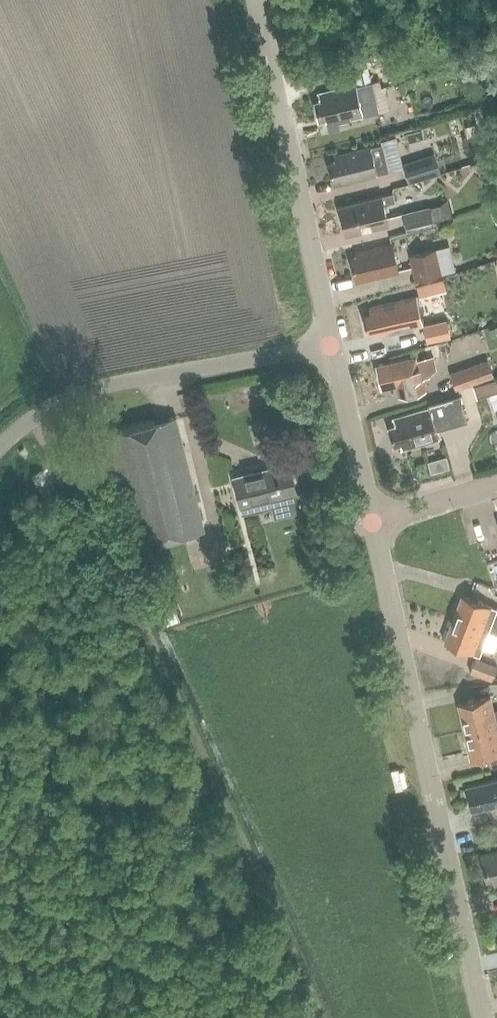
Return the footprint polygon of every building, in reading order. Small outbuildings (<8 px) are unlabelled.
[(375,68),(372,68),(377,88),(400,82),(395,62),(394,63),(391,51),(372,56),(375,68)] [(372,82),(356,85),(319,94),(320,101),(315,102),(319,120),(326,118),(329,131),(340,128),(339,122),(380,113),(379,110),(381,108),(380,103),(377,103),(372,82)] [(480,137),(464,141),(467,153),(484,149),(480,137)] [(341,185),(390,173),(382,145),(334,157),(335,162),(329,163),(333,181),(339,180),(341,185)] [(435,154),(403,163),(409,184),(441,175),(435,154)] [(384,205),(395,202),(393,194),(339,207),(346,235),(389,224),(384,205)] [(402,214),(406,229),(435,222),(435,220),(444,218),(441,205),(402,214)] [(399,273),(392,244),(356,253),(357,258),(351,259),(356,277),(361,276),(362,281),(399,273)] [(415,279),(455,269),(450,247),(409,257),(415,279)] [(417,287),(420,296),(464,285),(462,276),(417,287)] [(376,337),(424,326),(417,297),(369,308),(371,313),(364,315),(368,333),(375,331),(376,337)] [(446,322),(424,327),(427,342),(450,337),(446,322)] [(378,369),(377,372),(378,378),(381,380),(383,389),(395,386),(397,396),(424,390),(416,357),(377,365),(378,369)] [(455,387),(493,374),(488,362),(450,375),(455,387)] [(438,439),(436,432),(468,423),(460,397),(428,406),(428,409),(394,419),(395,426),(389,427),(394,446),(400,444),(402,450),(438,439)] [(125,487),(132,514),(140,546),(204,530),(175,415),(93,435),(107,490),(125,487)] [(242,507),(298,493),(290,461),(233,475),(242,507)] [(496,585),(496,558),(489,560),(496,585)] [(453,619),(496,636),(496,626),(491,624),(496,609),(462,596),(453,619)] [(444,643),(479,656),(483,648),(494,652),(496,645),(496,636),(453,619),(444,643)] [(474,659),(469,673),(492,682),(496,668),(474,659)] [(490,697),(458,704),(464,732),(496,724),(490,697)] [(464,732),(470,759),(496,753),(496,728),(496,724),(464,732)] [(467,787),(472,811),(496,805),(496,780),(467,787)] [(487,852),(481,854),(487,879),(493,878),(495,885),(496,884),(496,850),(487,852)]
